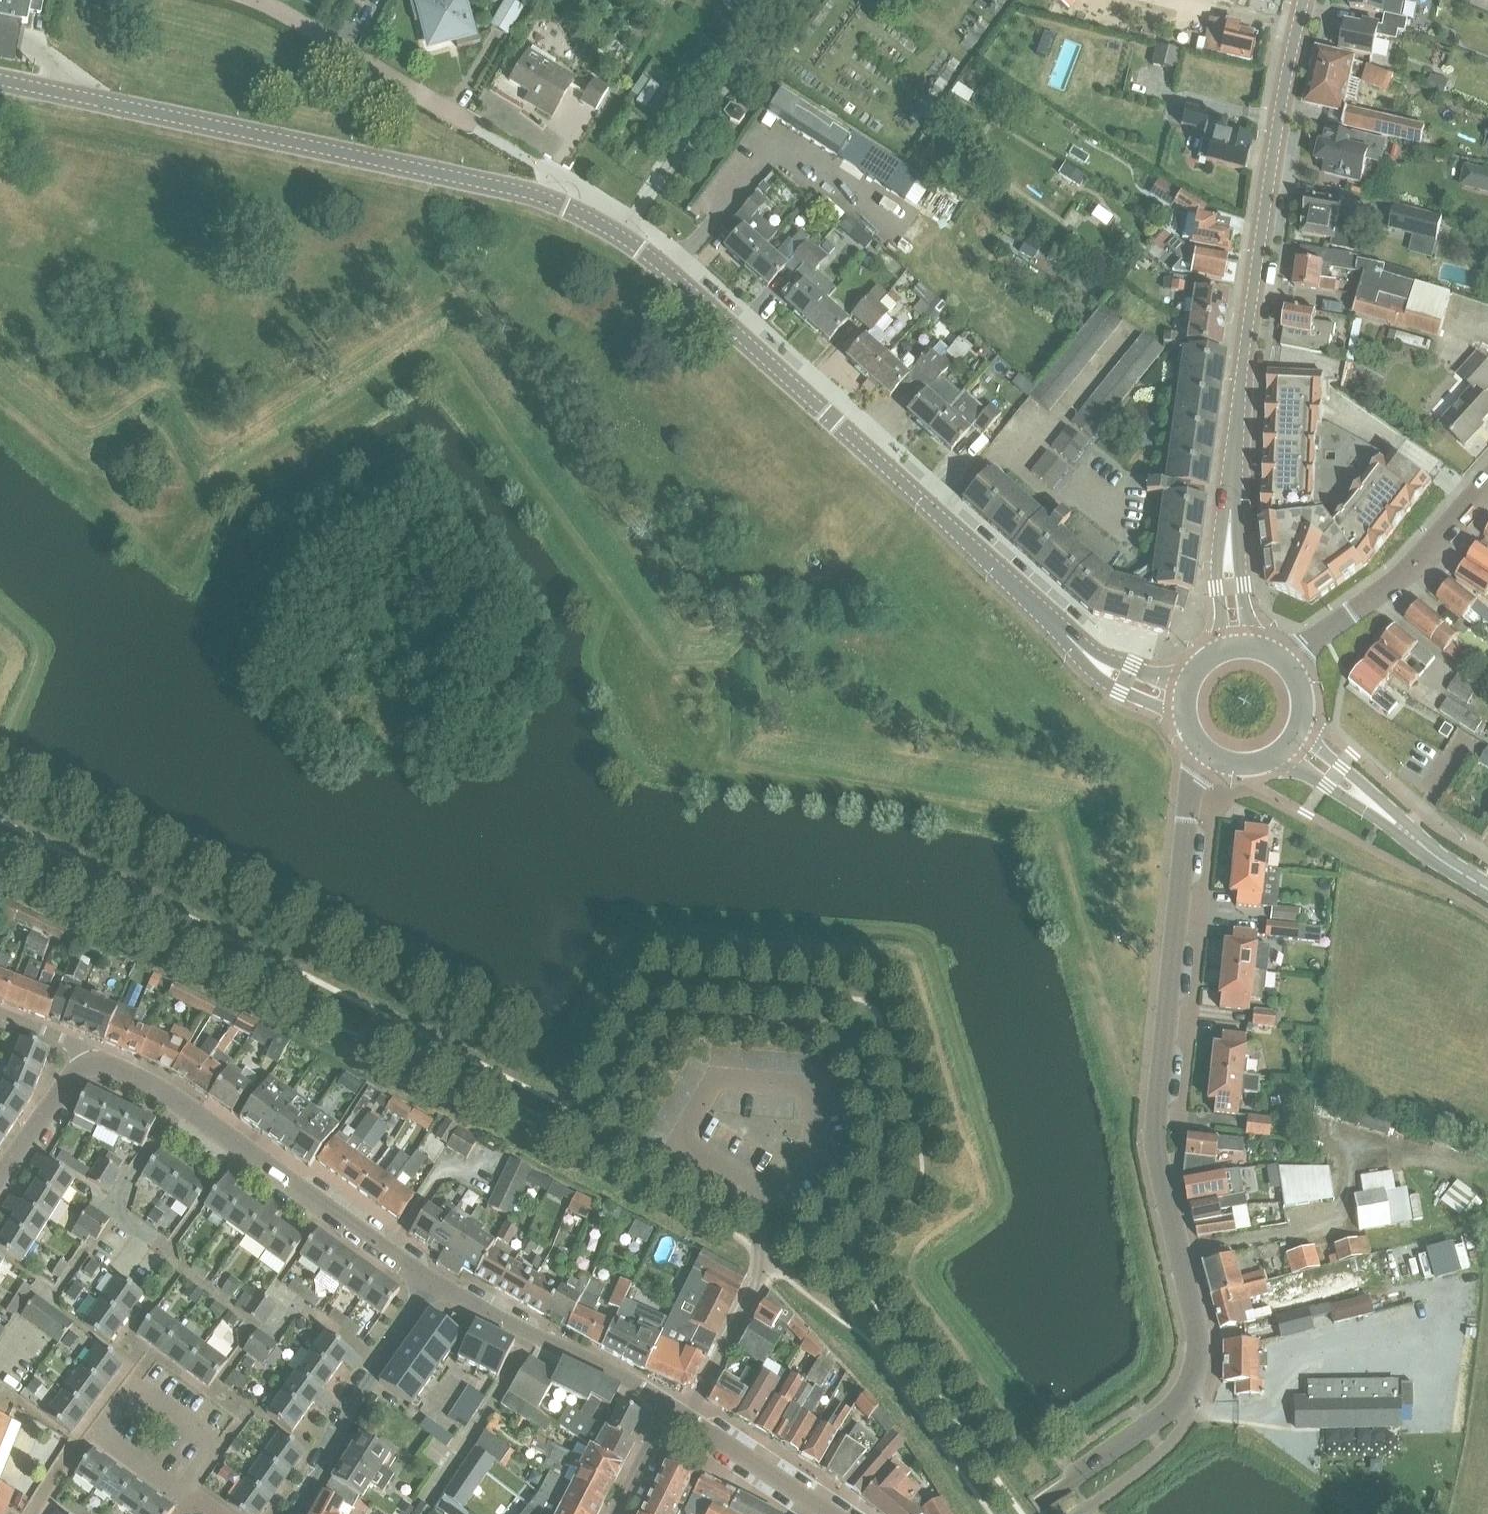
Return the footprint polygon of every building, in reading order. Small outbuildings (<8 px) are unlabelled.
[(22,24),(28,24),(30,12),(41,14),(44,0),(0,0),(0,19),(22,24)] [(411,7),(415,22),(425,19),(431,43),(454,37),(457,47),(457,50),(476,45),(464,0),(409,0),(411,7)] [(493,28),(508,38),(525,9),(509,0),(508,0),(493,28)] [(1069,11),(1077,0),(1054,0),(1069,11)] [(1399,18),(1402,0),(1352,0),(1350,8),(1386,16),(1399,18)] [(1386,16),(1384,27),(1365,23),(1364,28),(1347,24),(1342,50),(1373,57),(1377,37),(1397,41),(1399,31),(1405,32),(1407,20),(1399,18),(1386,16)] [(13,68),(22,24),(0,19),(0,65),(13,68)] [(1227,23),(1227,24),(1210,20),(1204,51),(1250,62),(1256,36),(1239,32),(1240,26),(1227,23)] [(1053,57),(1063,34),(1050,28),(1040,52),(1053,57)] [(555,60),(532,46),(511,79),(532,91),(527,99),(552,114),(574,78),(552,64),(555,60)] [(1156,46),(1151,65),(1178,71),(1182,52),(1156,46)] [(1353,60),(1318,52),(1307,104),(1342,112),(1354,60),(1353,60)] [(1374,62),(1367,75),(1388,87),(1395,73),(1374,62)] [(1427,87),(1443,93),(1448,81),(1432,74),(1427,87)] [(578,103),(591,111),(604,91),(590,82),(578,103)] [(975,102),(979,89),(959,82),(955,95),(975,102)] [(651,84),(637,105),(647,111),(660,91),(651,84)] [(838,158),(853,135),(783,90),(769,113),(838,158)] [(955,102),(944,120),(956,128),(968,109),(955,102)] [(729,109),(726,112),(725,111),(724,112),(725,112),(724,114),(730,121),(739,125),(745,117),(739,110),(730,106),(729,108),(728,107),(727,108),(729,109)] [(1243,171),(1251,141),(1224,134),(1226,126),(1208,121),(1210,115),(1186,109),(1181,125),(1203,132),(1201,139),(1203,139),(1198,159),(1243,171)] [(1343,126),(1421,145),(1426,127),(1347,109),(1343,126)] [(965,123),(961,130),(969,135),(973,128),(965,123)] [(1380,163),(1385,144),(1354,135),(1353,137),(1328,131),(1324,145),(1321,144),(1321,146),(1317,162),(1327,164),(1324,173),(1361,183),(1367,159),(1380,163)] [(853,135),(838,158),(871,179),(902,199),(902,198),(916,176),(886,156),(853,135)] [(1065,165),(1059,174),(1080,187),(1086,177),(1065,165)] [(1476,190),(1487,193),(1487,170),(1481,168),(1476,190)] [(1154,193),(1171,205),(1182,191),(1164,178),(1154,193)] [(1183,243),(1192,244),(1220,248),(1219,252),(1230,253),(1232,242),(1230,241),(1231,233),(1227,232),(1229,225),(1217,223),(1217,218),(1203,216),(1207,209),(1181,193),(1174,205),(1188,213),(1183,243)] [(746,267),(764,247),(775,234),(756,217),(767,204),(756,194),(723,230),(732,239),(724,248),(746,267)] [(1303,235),(1334,240),(1333,247),(1356,251),(1361,223),(1339,219),(1342,203),(1310,197),(1303,235)] [(1397,205),(1391,228),(1438,240),(1444,217),(1397,205)] [(849,219),(840,228),(850,237),(858,227),(849,219)] [(1020,253),(1034,261),(1042,247),(1028,238),(1020,253)] [(1174,239),(1166,248),(1181,262),(1179,263),(1178,264),(1176,265),(1175,266),(1174,268),(1173,269),(1172,271),(1171,272),(1189,275),(1221,281),(1225,257),(1187,250),(1174,239)] [(821,247),(830,255),(835,249),(826,241),(821,247)] [(764,247),(746,267),(767,287),(768,287),(786,267),(790,263),(798,270),(817,249),(809,242),(801,251),(791,242),(777,258),(764,247)] [(1330,269),(1364,273),(1352,312),(1438,338),(1451,296),(1384,275),(1387,267),(1351,259),(1352,255),(1302,247),(1300,260),(1299,260),(1295,288),(1320,292),(1320,291),(1336,294),(1338,283),(1328,281),(1330,269)] [(817,249),(798,270),(795,274),(804,282),(785,303),(807,322),(825,302),(836,290),(831,285),(817,272),(828,259),(817,249)] [(1166,281),(1165,290),(1185,293),(1186,284),(1166,281)] [(860,324),(885,295),(876,286),(868,296),(851,315),(860,324)] [(890,290),(885,295),(860,324),(870,332),(865,338),(846,359),(868,378),(886,357),(877,348),(886,338),(874,327),(894,303),(899,298),(890,290)] [(920,303),(913,311),(921,318),(928,310),(938,299),(927,290),(917,300),(920,303)] [(1195,290),(1191,317),(1224,322),(1228,295),(1227,295),(1195,290)] [(847,321),(825,302),(807,322),(828,342),(847,321)] [(1281,347),(1310,351),(1311,346),(1329,350),(1331,337),(1333,338),(1335,327),(1315,323),(1316,312),(1287,307),(1284,329),(1281,347)] [(1093,319),(1113,335),(1122,324),(1102,308),(1093,319)] [(1224,322),(1191,317),(1187,343),(1220,348),(1224,322)] [(1093,319),(1085,328),(1105,345),(1113,335),(1093,319)] [(1359,321),(1357,340),(1376,342),(1378,324),(1359,321)] [(1085,328),(1078,338),(1097,354),(1105,345),(1085,328)] [(1168,334),(1167,343),(1178,344),(1180,335),(1168,334)] [(1436,348),(1390,334),(1387,343),(1434,357),(1436,348)] [(1144,336),(1135,346),(1154,362),(1163,351),(1144,336)] [(1078,338),(1070,347),(1090,363),(1097,354),(1078,338)] [(958,340),(945,355),(957,366),(970,351),(958,340)] [(886,357),(868,378),(889,397),(912,372),(920,380),(939,358),(947,350),(940,344),(933,352),(931,350),(919,364),(911,358),(905,358),(898,367),(886,357)] [(1135,346),(1128,355),(1147,372),(1154,362),(1135,346)] [(1070,347),(1062,357),(1082,373),(1090,363),(1070,347)] [(1190,347),(1185,382),(1221,387),(1225,352),(1190,347)] [(1487,390),(1487,364),(1477,354),(1457,375),(1472,389),(1439,424),(1465,447),(1477,434),(1475,432),(1487,418),(1487,401),(1483,396),(1487,390)] [(1128,355),(1119,366),(1139,381),(1147,372),(1128,355)] [(1062,357),(1054,367),(1074,383),(1082,373),(1062,357)] [(939,358),(920,380),(929,389),(925,392),(906,412),(929,432),(962,395),(940,376),(949,367),(939,358)] [(1139,381),(1119,366),(1111,375),(1131,391),(1139,381)] [(1054,367),(1046,377),(1066,393),(1074,383),(1054,367)] [(1341,380),(1324,379),(1325,375),(1298,374),(1270,372),(1269,383),(1269,392),(1276,392),(1276,403),(1268,402),(1267,422),(1274,422),(1274,432),(1267,432),(1266,451),(1273,452),(1273,462),(1265,462),(1264,481),(1272,482),(1271,492),(1264,492),(1263,502),(1263,511),(1270,512),(1270,522),(1269,522),(1262,523),(1263,531),(1268,530),(1269,537),(1268,537),(1268,539),(1269,539),(1269,546),(1264,547),(1265,555),(1266,555),(1267,568),(1268,578),(1269,587),(1275,589),(1291,596),(1307,603),(1312,606),(1338,587),(1339,587),(1351,578),(1365,568),(1376,555),(1381,548),(1388,539),(1394,531),(1400,523),(1406,516),(1413,507),(1423,494),(1432,482),(1449,461),(1340,388),(1341,380)] [(1111,375),(1104,384),(1123,400),(1131,391),(1111,375)] [(1066,393),(1046,377),(1038,387),(1058,403),(1066,393)] [(1221,387),(1185,382),(1180,416),(1216,421),(1221,387)] [(1123,400),(1104,384),(1096,395),(1115,410),(1123,400)] [(1058,403),(1038,387),(1029,398),(1049,414),(1058,403)] [(947,411),(929,432),(951,452),(969,431),(973,427),(982,435),(1000,415),(990,407),(985,413),(964,393),(962,395),(947,411)] [(1096,395),(1088,405),(1107,421),(1115,410),(1096,395)] [(1107,421),(1088,405),(1080,415),(1099,430),(1107,421)] [(1099,430),(1080,415),(1072,424),(1091,440),(1099,430)] [(1180,416),(1176,450),(1212,455),(1216,421),(1180,416)] [(1068,429),(1060,439),(1079,454),(1087,444),(1068,429)] [(1079,454),(1060,439),(1051,449),(1071,465),(1079,454)] [(1212,455),(1176,450),(1171,485),(1176,486),(1202,489),(1207,490),(1212,455)] [(1048,453),(1040,463),(1059,479),(1067,469),(1048,453)] [(1059,479),(1040,463),(1031,473),(1051,489),(1059,479)] [(989,524),(1013,496),(988,473),(963,500),(989,524)] [(1149,482),(1147,494),(1164,496),(1166,484),(1149,482)] [(1201,500),(1202,489),(1176,486),(1175,496),(1201,500)] [(1013,496),(989,524),(1014,546),(1039,519),(1013,496)] [(1165,530),(1201,535),(1205,500),(1201,500),(1175,496),(1170,496),(1165,530)] [(1058,530),(1070,517),(1061,509),(1049,522),(1058,530)] [(1064,541),(1039,519),(1014,546),(1040,568),(1064,541)] [(1165,530),(1160,563),(1196,568),(1201,535),(1165,530)] [(1089,563),(1064,541),(1040,568),(1065,591),(1089,563)] [(1487,576),(1487,551),(1479,545),(1468,562),(1487,576)] [(1468,562),(1456,580),(1485,599),(1487,595),(1487,576),(1468,562)] [(1110,582),(1089,563),(1065,591),(1093,615),(1101,617),(1111,582),(1110,582)] [(1196,568),(1160,563),(1157,588),(1193,593),(1196,568)] [(1480,619),(1487,626),(1487,612),(1452,581),(1437,599),(1463,620),(1473,628),(1480,619)] [(1143,591),(1111,582),(1101,617),(1134,626),(1143,591)] [(1143,591),(1134,626),(1167,635),(1177,600),(1143,591)] [(1463,655),(1451,646),(1460,636),(1421,603),(1406,620),(1456,663),(1463,655)] [(1397,627),(1381,645),(1403,664),(1411,655),(1427,669),(1436,660),(1397,627)] [(1461,638),(1487,659),(1487,644),(1469,629),(1461,638)] [(1413,672),(1403,664),(1381,645),(1365,664),(1389,682),(1396,674),(1412,688),(1420,678),(1413,672)] [(1397,705),(1381,691),(1389,682),(1365,664),(1350,682),(1389,715),(1391,712),(1397,705)] [(1417,666),(1413,672),(1420,678),(1425,673),(1417,666)] [(1476,689),(1456,676),(1448,690),(1468,702),(1476,689)] [(1447,698),(1439,710),(1480,736),(1487,725),(1447,698)] [(1447,724),(1440,734),(1448,740),(1455,730),(1447,724)] [(1234,866),(1268,870),(1270,854),(1266,854),(1269,829),(1245,827),(1243,839),(1237,838),(1234,866)] [(1372,844),(1376,838),(1370,834),(1366,839),(1372,844)] [(1268,870),(1234,866),(1230,893),(1237,894),(1235,907),(1260,909),(1263,886),(1266,886),(1268,870)] [(11,928),(15,918),(20,907),(1,898),(0,899),(0,923),(11,928)] [(1273,906),(1271,921),(1299,924),(1300,909),(1273,906)] [(20,907),(15,918),(34,927),(39,917),(20,907)] [(57,925),(39,917),(34,927),(52,936),(57,925)] [(1267,922),(1265,937),(1269,938),(1296,941),(1298,926),(1271,923),(1267,922)] [(67,930),(57,925),(52,936),(62,941),(67,930)] [(1222,969),(1267,974),(1269,947),(1256,945),(1258,933),(1233,931),(1232,943),(1225,942),(1222,969)] [(44,958),(49,944),(30,935),(25,949),(44,958)] [(74,953),(71,960),(87,966),(90,959),(74,953)] [(0,955),(0,956),(0,1001),(4,1003),(14,978),(4,974),(10,959),(0,955)] [(58,996),(48,1020),(87,1036),(98,1040),(104,1043),(117,1009),(109,1005),(100,1002),(89,998),(77,993),(81,982),(87,966),(71,960),(65,976),(61,987),(58,996)] [(22,981),(14,978),(4,1003),(24,1011),(41,966),(30,961),(22,981)] [(48,1020),(58,996),(48,992),(57,970),(46,966),(28,1012),(48,1020)] [(1267,974),(1222,969),(1219,996),(1221,996),(1220,1008),(1249,1012),(1251,998),(1262,999),(1263,990),(1265,990),(1267,974)] [(1283,992),(1286,974),(1272,972),(1270,990),(1283,992)] [(162,977),(154,973),(149,984),(157,987),(162,977)] [(217,1004),(174,982),(169,993),(167,992),(166,994),(211,1015),(212,1014),(217,1004)] [(119,1005),(117,1009),(104,1043),(123,1050),(137,1013),(134,1011),(143,990),(132,986),(123,1007),(119,1005)] [(141,1003),(138,1009),(145,1012),(148,1005),(141,1003)] [(240,1015),(217,1004),(212,1014),(211,1015),(233,1026),(234,1025),(235,1026),(240,1015)] [(138,1009),(137,1013),(123,1050),(140,1057),(150,1031),(140,1027),(146,1012),(138,1009)] [(1254,1009),(1252,1025),(1280,1028),(1282,1012),(1254,1009)] [(234,1025),(233,1026),(252,1035),(259,1024),(240,1015),(235,1026),(234,1025)] [(151,1029),(150,1031),(140,1057),(173,1073),(188,1046),(194,1033),(175,1024),(169,1038),(151,1029)] [(259,1024),(251,1039),(270,1049),(266,1058),(279,1064),(290,1041),(259,1024)] [(209,1060),(193,1086),(209,1097),(226,1072),(231,1066),(234,1061),(224,1054),(238,1034),(231,1029),(229,1031),(224,1040),(220,1045),(219,1047),(216,1050),(209,1061),(209,1060)] [(1214,1046),(1211,1074),(1247,1077),(1248,1062),(1244,1061),(1247,1035),(1245,1035),(1222,1032),(1221,1047),(1214,1046)] [(192,1049),(176,1074),(193,1086),(209,1060),(209,1061),(216,1050),(219,1047),(220,1045),(210,1038),(200,1054),(192,1049)] [(21,1039),(12,1063),(41,1074),(50,1051),(21,1039)] [(41,1074),(12,1063),(2,1086),(31,1100),(41,1074)] [(231,1066),(226,1072),(209,1097),(232,1113),(250,1087),(258,1076),(246,1068),(242,1073),(231,1066)] [(340,1084),(357,1096),(364,1085),(347,1073),(340,1084)] [(1247,1077),(1211,1074),(1208,1101),(1216,1102),(1214,1114),(1238,1117),(1241,1093),(1259,1095),(1261,1079),(1247,1077)] [(263,1136),(293,1093),(269,1077),(240,1120),(263,1136)] [(0,1090),(0,1114),(15,1124),(31,1100),(2,1086),(0,1090)] [(97,1127),(111,1100),(88,1088),(74,1116),(97,1127)] [(293,1093),(263,1136),(286,1152),(316,1109),(293,1093)] [(378,1101),(387,1107),(392,1100),(383,1094),(378,1101)] [(392,1100),(387,1107),(386,1109),(406,1121),(408,1119),(413,1109),(393,1098),(392,1100)] [(111,1100),(97,1127),(119,1138),(133,1110),(111,1100)] [(1389,1135),(1394,1115),(1348,1102),(1342,1122),(1389,1135)] [(316,1109),(286,1152),(310,1168),(339,1125),(316,1109)] [(428,1131),(434,1121),(413,1109),(408,1119),(428,1131)] [(133,1110),(119,1138),(142,1150),(156,1122),(133,1110)] [(0,1114),(0,1144),(1,1145),(15,1124),(0,1114)] [(339,1177),(379,1122),(369,1114),(350,1141),(339,1133),(319,1162),(339,1177)] [(1270,1138),(1272,1120),(1248,1118),(1246,1135),(1270,1138)] [(448,1144),(458,1127),(446,1121),(437,1137),(448,1144)] [(388,1128),(379,1122),(339,1177),(358,1191),(375,1169),(365,1161),(381,1138),(388,1128)] [(458,1127),(448,1144),(447,1147),(457,1153),(468,1133),(458,1127)] [(468,1133),(457,1153),(467,1159),(478,1139),(468,1133)] [(1184,1180),(1213,1174),(1214,1160),(1215,1151),(1243,1153),(1244,1140),(1187,1135),(1184,1180)] [(1267,1142),(1265,1151),(1280,1154),(1282,1145),(1267,1142)] [(166,1194),(185,1167),(161,1150),(142,1176),(166,1194)] [(72,1169),(77,1162),(62,1152),(57,1160),(72,1169)] [(385,1176),(375,1169),(358,1191),(378,1205),(411,1160),(412,1159),(402,1152),(385,1176)] [(411,1160),(378,1205),(399,1220),(415,1198),(404,1190),(427,1159),(417,1152),(411,1160)] [(109,1153),(104,1160),(119,1169),(123,1162),(109,1153)] [(36,1184),(62,1201),(76,1179),(38,1155),(30,1167),(42,1174),(36,1184)] [(119,1169),(104,1160),(101,1158),(95,1169),(115,1182),(122,1172),(119,1169)] [(511,1159),(506,1169),(527,1179),(532,1169),(511,1159)] [(77,1162),(72,1169),(85,1178),(90,1170),(77,1162)] [(185,1167),(166,1194),(190,1211),(209,1185),(185,1167)] [(1279,1168),(1268,1169),(1270,1180),(1280,1178),(1279,1168)] [(1331,1168),(1279,1168),(1280,1178),(1285,1207),(1334,1200),(1331,1168)] [(115,1182),(95,1169),(88,1180),(108,1193),(115,1182)] [(527,1179),(506,1169),(502,1178),(522,1188),(527,1179)] [(225,1222),(243,1198),(234,1191),(242,1179),(231,1171),(204,1207),(225,1222)] [(1243,1196),(1240,1171),(1219,1173),(1213,1174),(1184,1180),(1190,1205),(1222,1199),(1243,1196)] [(1362,1176),(1364,1195),(1354,1197),(1359,1232),(1390,1227),(1414,1223),(1408,1188),(1396,1190),(1393,1171),(1362,1176)] [(532,1172),(527,1183),(538,1187),(542,1176),(532,1172)] [(502,1178),(497,1188),(518,1198),(522,1188),(502,1178)] [(1460,1183),(1444,1202),(1468,1221),(1482,1203),(1471,1194),(1473,1193),(1460,1183)] [(36,1184),(23,1204),(23,1205),(49,1221),(62,1201),(36,1184)] [(518,1198),(497,1188),(492,1198),(513,1208),(518,1198)] [(568,1188),(563,1196),(572,1201),(577,1192),(568,1188)] [(578,1196),(570,1210),(588,1219),(595,1205),(578,1196)] [(1243,1196),(1222,1199),(1190,1205),(1197,1238),(1235,1233),(1231,1217),(1220,1220),(1218,1211),(1246,1208),(1243,1196)] [(23,1205),(23,1204),(11,1197),(3,1209),(15,1216),(9,1225),(35,1242),(49,1221),(23,1205)] [(243,1198),(225,1222),(245,1237),(263,1212),(243,1198)] [(271,1200),(263,1212),(245,1237),(265,1251),(283,1226),(274,1220),(282,1208),(271,1200)] [(607,1202),(601,1214),(618,1222),(623,1210),(607,1202)] [(431,1247),(451,1216),(456,1209),(446,1203),(439,1214),(428,1206),(410,1234),(431,1247)] [(87,1234),(99,1213),(89,1207),(76,1227),(87,1234)] [(478,1207),(471,1219),(478,1223),(485,1212),(478,1207)] [(165,1214),(156,1208),(149,1218),(157,1225),(165,1214)] [(99,1213),(87,1234),(90,1236),(97,1240),(110,1220),(99,1213)] [(467,1225),(451,1216),(431,1247),(442,1255),(437,1262),(448,1269),(478,1223),(471,1219),(467,1225)] [(630,1235),(632,1236),(627,1246),(641,1254),(656,1225),(640,1217),(630,1235)] [(478,1223),(448,1269),(459,1276),(464,1269),(476,1277),(491,1250),(495,1243),(480,1234),(484,1228),(478,1223)] [(513,1238),(517,1230),(507,1225),(506,1224),(504,1228),(501,1232),(498,1239),(499,1240),(509,1245),(513,1238)] [(9,1225),(0,1240),(0,1250),(21,1263),(35,1242),(9,1225)] [(304,1241),(283,1226),(265,1251),(286,1266),(304,1241)] [(87,1234),(76,1227),(72,1234),(86,1243),(90,1236),(87,1234)] [(321,1272),(339,1247),(319,1231),(300,1257),(321,1272)] [(1332,1266),(1343,1263),(1363,1258),(1370,1256),(1365,1238),(1334,1247),(1336,1256),(1330,1258),(1332,1266)] [(528,1256),(535,1245),(527,1240),(520,1252),(528,1256)] [(339,1247),(321,1272),(341,1286),(359,1261),(339,1247)] [(1293,1276),(1313,1271),(1319,1269),(1314,1248),(1287,1255),(1293,1276)] [(491,1250),(476,1277),(499,1290),(514,1263),(491,1250)] [(703,1251),(696,1264),(708,1270),(721,1277),(741,1288),(748,1275),(703,1251)] [(1254,1286),(1251,1275),(1237,1279),(1231,1256),(1201,1264),(1210,1298),(1264,1284),(1264,1283),(1254,1286)] [(190,1258),(187,1263),(193,1267),(197,1262),(190,1258)] [(48,1259),(42,1268),(53,1274),(60,1279),(69,1265),(62,1260),(58,1265),(48,1259)] [(100,1266),(92,1261),(84,1272),(92,1278),(100,1266)] [(359,1261),(341,1286),(361,1301),(379,1275),(359,1261)] [(191,1270),(205,1280),(211,1272),(197,1262),(193,1267),(191,1270)] [(537,1276),(514,1263),(499,1290),(521,1303),(537,1276)] [(668,1321),(644,1372),(682,1389),(693,1385),(717,1335),(691,1322),(697,1310),(703,1298),(709,1286),(702,1283),(708,1270),(696,1264),(668,1321)] [(721,1277),(708,1270),(702,1283),(709,1286),(735,1300),(736,1298),(741,1288),(721,1277)] [(379,1275),(361,1301),(382,1316),(400,1291),(379,1275)] [(118,1276),(100,1300),(126,1319),(144,1295),(118,1276)] [(537,1276),(521,1303),(545,1316),(560,1290),(537,1276)] [(561,1288),(560,1290),(545,1316),(568,1329),(577,1309),(590,1280),(583,1276),(578,1284),(571,1279),(565,1290),(561,1288)] [(232,1297),(241,1284),(232,1277),(222,1290),(232,1297)] [(599,1284),(590,1280),(577,1309),(568,1329),(602,1348),(613,1325),(591,1315),(605,1287),(599,1284)] [(609,1305),(620,1310),(624,1301),(632,1285),(620,1280),(609,1305)] [(302,1297),(307,1291),(294,1281),(289,1288),(302,1297)] [(24,1283),(16,1297),(23,1302),(32,1288),(24,1283)] [(74,1301),(83,1290),(75,1283),(66,1295),(74,1301)] [(1264,1284),(1210,1298),(1219,1330),(1234,1326),(1228,1306),(1267,1295),(1264,1284)] [(194,1285),(186,1295),(197,1303),(205,1293),(194,1285)] [(709,1286),(703,1298),(729,1312),(735,1300),(709,1286)] [(321,1300),(307,1291),(302,1297),(316,1307),(321,1300)] [(754,1321),(753,1322),(781,1339),(787,1327),(794,1316),(771,1291),(767,1297),(765,1301),(765,1302),(753,1320),(754,1321)] [(257,1292),(252,1299),(250,1302),(269,1317),(276,1306),(257,1292)] [(250,1302),(252,1299),(245,1294),(236,1308),(242,1313),(250,1302)] [(23,1302),(16,1297),(7,1311),(14,1316),(23,1302)] [(31,1323),(45,1304),(36,1297),(22,1316),(31,1323)] [(1368,1297),(1331,1307),(1332,1313),(1332,1314),(1335,1324),(1372,1314),(1368,1297)] [(729,1312),(703,1298),(697,1310),(723,1323),(729,1312)] [(126,1319),(100,1300),(83,1324),(109,1343),(126,1319)] [(613,1325),(602,1348),(623,1360),(644,1372),(668,1321),(624,1301),(620,1310),(613,1325)] [(217,1302),(211,1310),(221,1318),(227,1309),(217,1302)] [(269,1317),(250,1302),(242,1313),(262,1327),(269,1317)] [(1330,1303),(1308,1309),(1311,1320),(1332,1314),(1332,1313),(1331,1307),(1330,1303)] [(55,1311),(45,1304),(31,1323),(40,1330),(55,1311)] [(161,1352),(180,1327),(156,1309),(137,1335),(161,1352)] [(1276,1317),(1282,1338),(1313,1330),(1311,1320),(1308,1309),(1276,1317)] [(342,1327),(347,1320),(334,1310),(329,1317),(342,1327)] [(723,1323),(697,1310),(691,1322),(717,1335),(723,1323)] [(64,1318),(55,1311),(40,1330),(50,1337),(64,1318)] [(240,1319),(230,1312),(224,1320),(233,1327),(240,1319)] [(430,1312),(417,1330),(450,1353),(462,1335),(448,1325),(430,1312)] [(453,1315),(448,1325),(462,1335),(468,1339),(470,1335),(474,1325),(453,1315)] [(794,1316),(787,1327),(803,1344),(810,1332),(794,1316)] [(64,1318),(50,1337),(59,1344),(74,1325),(64,1318)] [(361,1329),(347,1320),(342,1327),(356,1337),(361,1329)] [(306,1322),(298,1324),(299,1332),(307,1330),(306,1322)] [(753,1323),(736,1349),(764,1366),(767,1361),(781,1339),(753,1322),(753,1323)] [(478,1368),(495,1332),(475,1323),(474,1325),(470,1335),(468,1339),(458,1359),(478,1368)] [(204,1344),(180,1327),(161,1352),(185,1370),(204,1344)] [(450,1353),(417,1330),(405,1347),(437,1370),(450,1353)] [(71,1331),(62,1343),(69,1348),(78,1336),(71,1331)] [(258,1331),(251,1341),(271,1355),(278,1360),(283,1353),(276,1348),(278,1345),(258,1331)] [(495,1332),(478,1368),(497,1378),(515,1342),(495,1332)] [(810,1332),(803,1344),(800,1349),(818,1360),(825,1348),(811,1333),(810,1332)] [(216,1333),(210,1341),(231,1356),(237,1347),(216,1333)] [(326,1333),(311,1354),(336,1372),(343,1363),(354,1371),(362,1360),(326,1333)] [(251,1341),(244,1351),(248,1354),(264,1365),(266,1362),(273,1367),(278,1360),(271,1355),(251,1341)] [(81,1368),(107,1387),(125,1363),(99,1343),(81,1368)] [(1257,1369),(1266,1369),(1266,1355),(1258,1355),(1258,1343),(1223,1344),(1223,1384),(1235,1384),(1235,1397),(1263,1397),(1263,1383),(1257,1383),(1257,1369)] [(204,1344),(185,1370),(209,1388),(228,1362),(204,1344)] [(437,1370),(405,1347),(392,1365),(425,1388),(437,1370)] [(825,1348),(818,1360),(804,1384),(771,1439),(799,1455),(818,1423),(810,1418),(826,1392),(822,1389),(838,1361),(825,1348)] [(311,1354),(296,1374),(322,1392),(336,1372),(311,1354)] [(587,1402),(588,1403),(591,1397),(601,1402),(610,1407),(613,1400),(619,1388),(563,1361),(557,1375),(530,1358),(508,1392),(527,1405),(537,1410),(552,1386),(587,1402)] [(753,1385),(734,1417),(735,1418),(754,1429),(773,1396),(787,1372),(767,1361),(764,1366),(759,1375),(757,1378),(753,1385)] [(425,1388),(392,1365),(380,1383),(412,1406),(425,1388)] [(81,1368),(64,1391),(90,1410),(107,1387),(81,1368)] [(734,1417),(759,1375),(747,1368),(738,1383),(724,1375),(708,1402),(734,1417)] [(224,1384),(232,1390),(242,1376),(234,1371),(224,1384)] [(322,1392),(296,1374),(282,1394),(307,1412),(313,1403),(325,1412),(333,1400),(322,1392)] [(778,1399),(773,1396),(754,1429),(771,1439),(804,1384),(792,1376),(778,1399)] [(35,1378),(27,1389),(33,1393),(41,1383),(35,1378)] [(1400,1399),(1397,1399),(1397,1385),(1398,1382),(1397,1382),(1342,1383),(1308,1383),(1308,1390),(1308,1400),(1299,1401),(1299,1400),(1295,1400),(1296,1428),(1348,1428),(1387,1427),(1400,1427),(1400,1399)] [(469,1387),(464,1395),(473,1400),(478,1392),(469,1387)] [(90,1410),(64,1391),(46,1415),(72,1434),(90,1410)] [(887,1433),(893,1425),(878,1407),(880,1406),(867,1391),(855,1406),(868,1420),(872,1416),(887,1433)] [(478,1392),(473,1400),(481,1405),(486,1397),(478,1392)] [(307,1412),(282,1394),(267,1415),(292,1433),(307,1412)] [(473,1400),(464,1395),(459,1403),(468,1408),(473,1400)] [(591,1420),(601,1402),(591,1397),(588,1403),(581,1414),(591,1420)] [(481,1405),(473,1400),(468,1408),(476,1413),(481,1405)] [(459,1403),(454,1411),(463,1416),(468,1408),(459,1403)] [(628,1441),(642,1414),(620,1403),(608,1429),(628,1441)] [(541,1413),(537,1410),(527,1405),(520,1416),(547,1433),(553,1422),(547,1417),(541,1413)] [(818,1423),(799,1455),(820,1467),(851,1412),(841,1406),(827,1428),(818,1423)] [(628,1441),(608,1429),(605,1427),(604,1428),(591,1420),(580,1414),(568,1407),(557,1424),(590,1447),(593,1448),(593,1449),(623,1466),(634,1444),(628,1441)] [(476,1413),(468,1408),(463,1416),(471,1421),(476,1413)] [(463,1416),(454,1411),(449,1418),(458,1424),(463,1416)] [(463,1416),(458,1424),(466,1429),(471,1421),(463,1416)] [(12,1421),(0,1417),(0,1450),(12,1421)] [(427,1432),(434,1423),(427,1418),(420,1427),(427,1432)] [(441,1429),(434,1423),(427,1432),(434,1437),(441,1429)] [(251,1425),(245,1435),(252,1440),(259,1431),(251,1425)] [(846,1486),(866,1460),(863,1458),(866,1454),(868,1455),(879,1441),(858,1425),(847,1439),(842,1435),(822,1469),(846,1486)] [(866,1460),(846,1486),(881,1513),(952,1513),(942,1497),(930,1504),(918,1494),(921,1490),(907,1478),(912,1472),(894,1457),(906,1442),(893,1429),(895,1427),(893,1425),(887,1433),(866,1460)] [(447,1434),(441,1429),(434,1437),(441,1442),(447,1434)] [(262,1456),(289,1475),(306,1451),(280,1432),(262,1456)] [(454,1439),(447,1434),(441,1442),(447,1447),(454,1439)] [(332,1479),(359,1496),(362,1498),(371,1485),(383,1492),(394,1475),(382,1468),(391,1454),(360,1435),(358,1437),(356,1436),(350,1446),(352,1447),(332,1479)] [(245,1444),(237,1439),(232,1446),(240,1452),(245,1444)] [(536,1442),(532,1450),(547,1459),(542,1469),(550,1474),(551,1473),(552,1473),(563,1479),(561,1483),(569,1489),(603,1505),(613,1486),(579,1471),(577,1474),(554,1462),(557,1456),(551,1452),(552,1451),(545,1448),(536,1442)] [(548,1442),(545,1448),(552,1451),(551,1452),(557,1456),(554,1462),(577,1474),(579,1471),(613,1486),(623,1466),(593,1449),(593,1448),(590,1447),(583,1460),(548,1442)] [(470,1456),(465,1465),(485,1478),(490,1470),(496,1461),(489,1457),(476,1448),(470,1456)] [(96,1491),(114,1466),(94,1450),(75,1476),(96,1491)] [(289,1475),(262,1456),(246,1480),(272,1499),(289,1475)] [(660,1475),(692,1491),(699,1475),(668,1458),(660,1475)] [(456,1478),(444,1496),(446,1497),(447,1498),(463,1508),(464,1509),(476,1491),(485,1478),(465,1465),(456,1478)] [(134,1480),(114,1466),(96,1491),(116,1505),(134,1480)] [(226,1467),(220,1476),(226,1481),(233,1472),(226,1467)] [(552,1473),(541,1494),(555,1504),(560,1507),(560,1508),(573,1513),(598,1513),(603,1505),(569,1489),(561,1483),(563,1479),(552,1473)] [(692,1491),(660,1475),(653,1490),(680,1505),(684,1507),(692,1491)] [(736,1494),(703,1476),(684,1512),(685,1513),(729,1513),(726,1512),(736,1494)] [(312,1513),(350,1513),(359,1496),(332,1479),(325,1492),(324,1492),(312,1513)] [(134,1480),(116,1505),(128,1513),(140,1513),(154,1494),(134,1480)] [(246,1480),(228,1504),(242,1513),(261,1513),(272,1499),(246,1480)] [(12,1491),(0,1487),(0,1513),(2,1513),(12,1491)] [(641,1513),(676,1513),(680,1505),(653,1490),(641,1513)] [(22,1492),(15,1507),(25,1511),(31,1496),(22,1492)] [(528,1507),(534,1512),(536,1513),(537,1513),(573,1513),(560,1508),(560,1507),(555,1504),(541,1494),(539,1493),(528,1507)] [(140,1513),(172,1513),(175,1509),(154,1494),(140,1513)] [(736,1494),(726,1512),(729,1513),(775,1513),(736,1494)] [(82,1509),(69,1500),(64,1507),(74,1513),(79,1513),(82,1509)] [(423,1502),(415,1513),(431,1513),(434,1510),(423,1502)] [(401,1511),(405,1513),(411,1513),(415,1509),(407,1504),(401,1511)]
